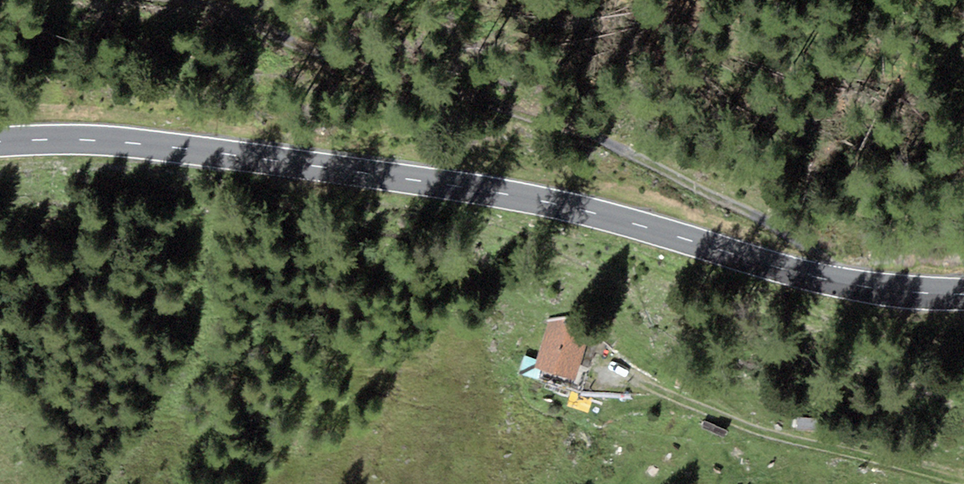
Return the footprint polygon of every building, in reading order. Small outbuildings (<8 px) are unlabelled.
[(588,338),(547,326),(535,367),(576,379),(588,338)]
